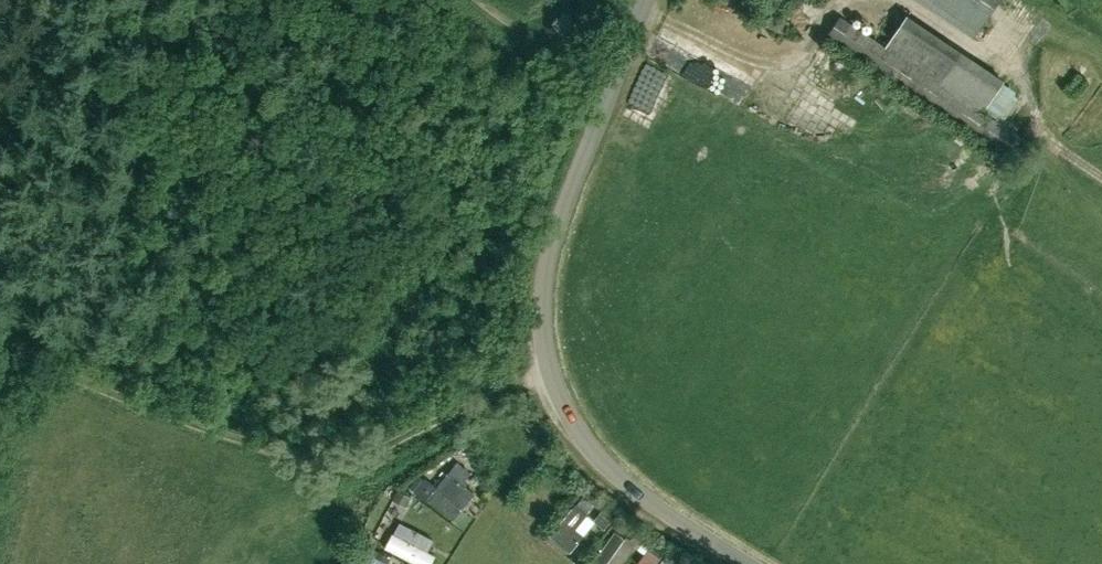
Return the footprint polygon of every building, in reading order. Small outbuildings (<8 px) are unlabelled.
[(1001,0),(923,0),(976,36),(1001,0)] [(1017,134),(999,123),(1014,98),(1015,92),(1002,83),(1005,79),(907,15),(885,49),(841,16),(828,38),(1002,160),(1005,156),(1016,164),(1030,143),(1017,134)] [(800,125),(812,116),(803,104),(792,113),(800,125)] [(908,129),(917,118),(905,109),(896,120),(908,129)] [(428,481),(419,474),(410,485),(449,514),(470,487),(441,465),(428,481)] [(385,531),(379,543),(413,559),(425,534),(376,509),(369,523),(385,531)] [(612,524),(592,550),(609,563),(630,538),(612,524)] [(656,553),(643,544),(630,561),(634,563),(649,563),(656,553)]
